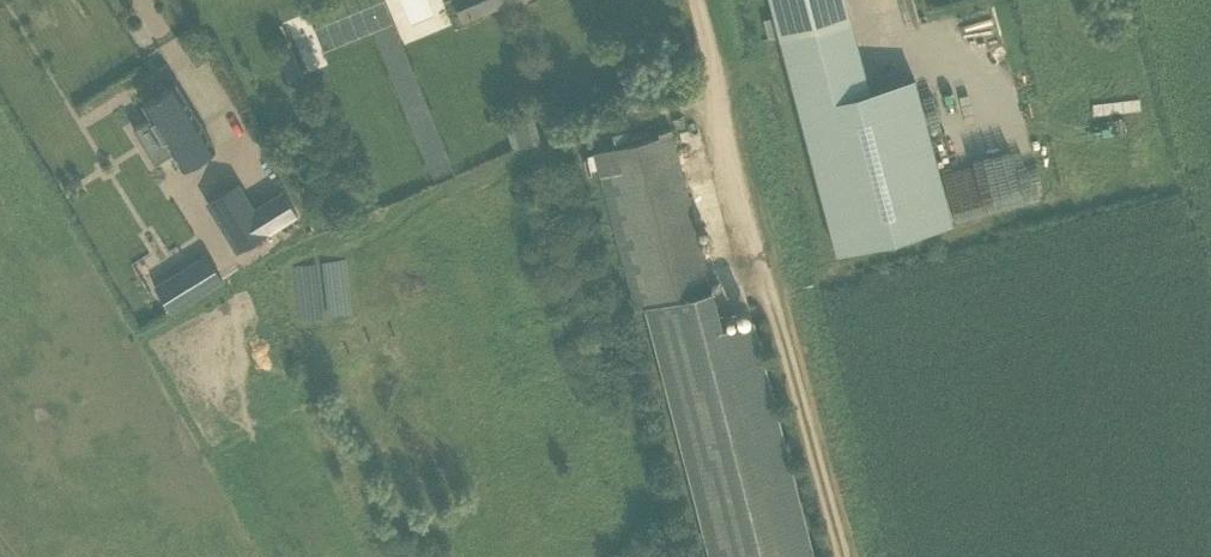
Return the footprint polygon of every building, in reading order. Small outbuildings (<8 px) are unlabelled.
[(490,9),(512,0),(486,0),(490,9)] [(836,250),(952,220),(914,76),(869,87),(850,19),(845,0),(770,0),(836,250)] [(291,48),(277,53),(289,80),(302,75),(291,48)] [(215,147),(175,82),(142,102),(182,167),(215,147)] [(512,143),(538,139),(535,115),(509,119),(512,143)] [(629,142),(626,131),(612,134),(615,146),(593,151),(599,176),(611,172),(650,324),(712,556),(816,556),(753,319),(722,327),(712,289),(676,130),(672,131),(671,127),(657,131),(658,135),(629,142)] [(237,181),(208,199),(239,249),(268,231),(237,181)] [(206,253),(154,285),(171,312),(223,280),(206,253)]
